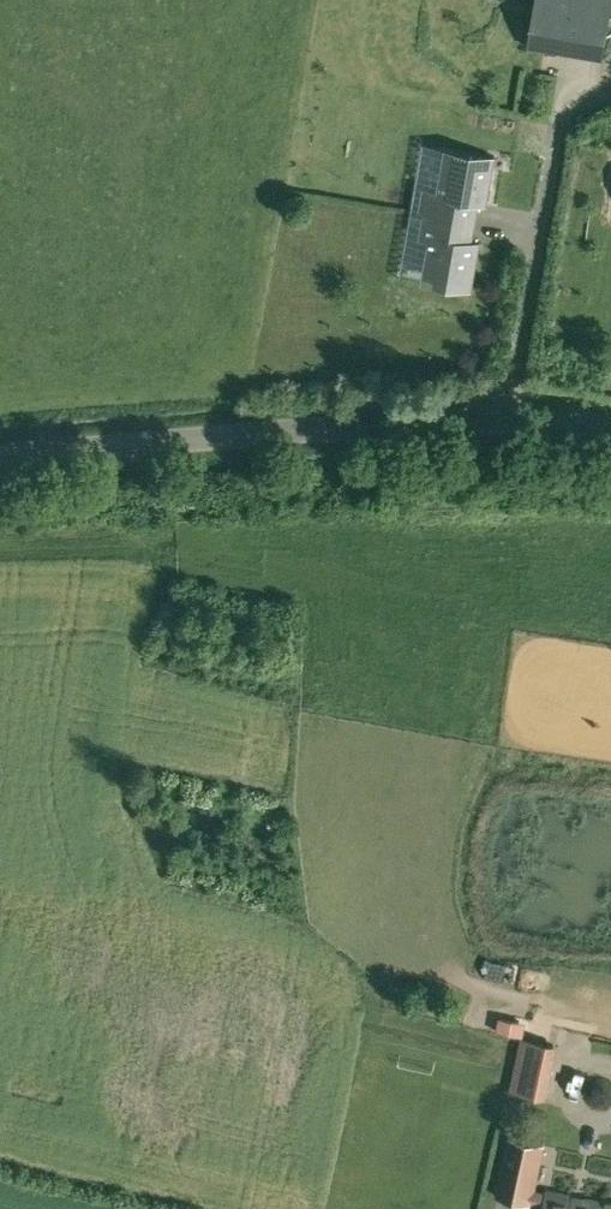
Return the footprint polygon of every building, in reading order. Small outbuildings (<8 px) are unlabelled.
[(546,46),(545,46),(545,48),(603,58),(610,14),(610,0),(536,0),(535,4),(553,7),(546,46)] [(424,211),(475,221),(479,203),(487,205),(494,163),(443,155),(436,194),(427,193),(424,211)] [(472,240),(475,221),(424,211),(420,233),(429,234),(422,273),(473,282),(480,241),(472,240)] [(544,1096),(555,1044),(526,1038),(515,1090),(544,1096)] [(545,1205),(549,1190),(536,1188),(546,1143),(510,1135),(497,1195),(532,1203),(532,1202),(545,1205)] [(545,1205),(544,1208),(601,1208),(603,1202),(549,1190),(545,1205)]
